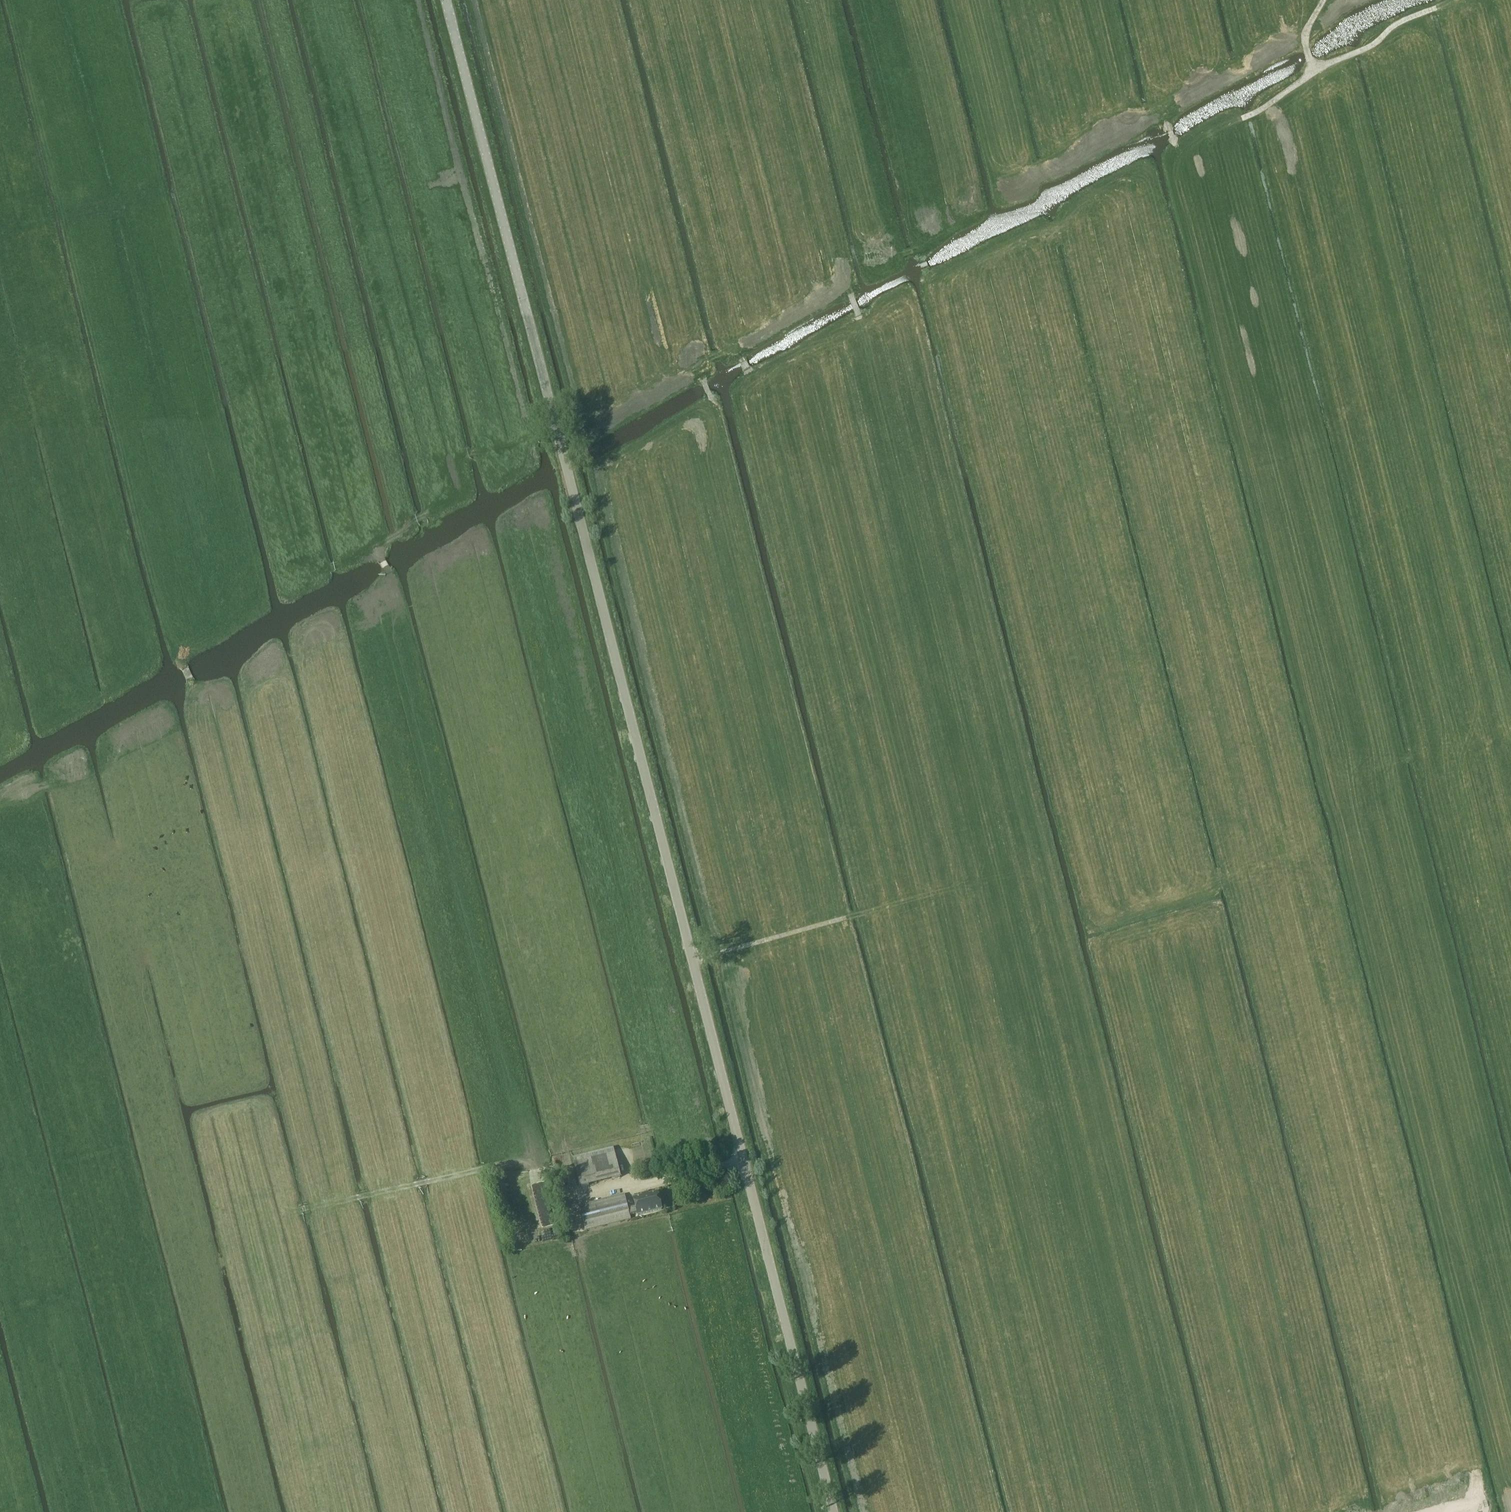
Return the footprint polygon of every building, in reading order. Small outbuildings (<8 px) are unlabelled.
[(580,1188),(621,1178),(614,1148),(573,1158),(580,1188)] [(634,1199),(635,1206),(636,1207),(637,1214),(638,1216),(662,1210),(658,1193),(634,1199)] [(636,1207),(635,1206),(628,1208),(625,1195),(579,1206),(586,1231),(631,1220),(630,1215),(637,1214),(636,1207)]
